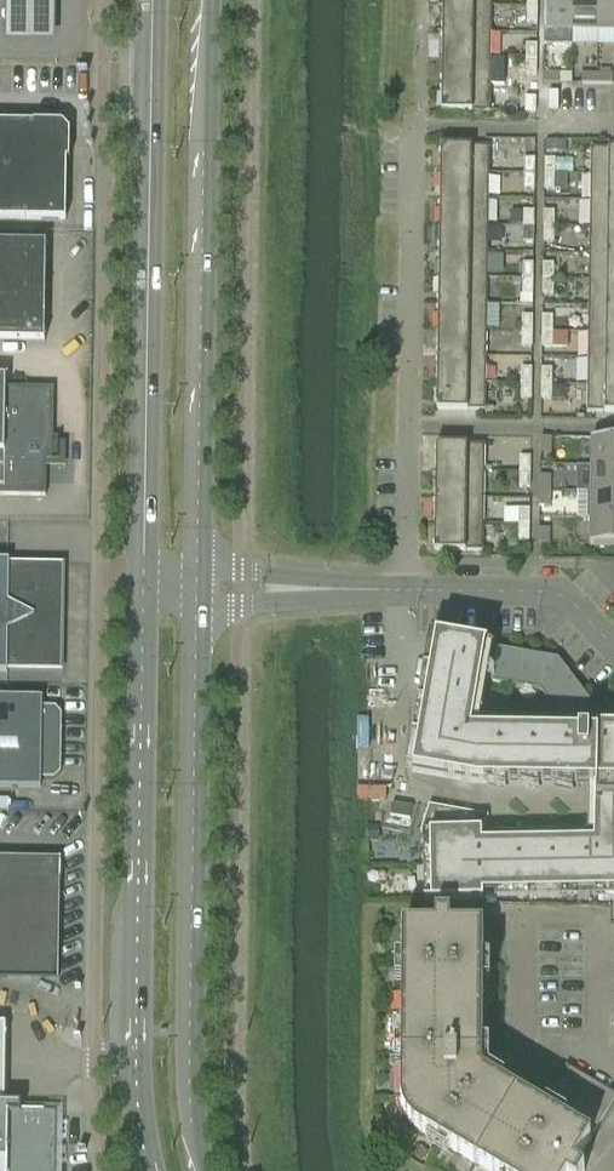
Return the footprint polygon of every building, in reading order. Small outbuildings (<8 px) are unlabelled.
[(3,36),(55,37),(55,0),(4,0),(3,36)] [(545,31),(572,32),(573,0),(545,0),(545,31)] [(572,32),(598,32),(599,0),(573,0),(572,32)] [(598,32),(613,32),(613,0),(599,0),(598,32)] [(443,5),(443,31),(492,32),(492,6),(443,5)] [(527,23),(538,23),(538,8),(528,8),(527,23)] [(443,31),(443,58),(491,59),(492,32),(443,31)] [(527,45),(527,60),(537,60),(537,45),(527,45)] [(443,58),(442,84),(491,85),(491,59),(443,58)] [(526,76),(537,76),(537,60),(527,60),(526,76)] [(544,84),(560,84),(560,74),(544,74),(544,84)] [(582,84),(597,85),(597,74),(582,74),(582,84)] [(597,85),(613,85),(613,75),(597,74),(597,85)] [(491,85),(442,84),(442,111),(490,112),(491,85)] [(526,113),(536,113),(536,97),(526,97),(526,113)] [(67,220),(68,160),(70,160),(70,131),(63,123),(0,122),(0,219),(67,220)] [(566,140),(548,140),(546,140),(545,151),(566,151),(566,140)] [(441,173),(489,173),(490,146),(441,145),(441,173)] [(613,176),(613,148),(591,148),(591,175),(613,176)] [(525,159),(525,174),(535,174),(535,159),(525,159)] [(545,159),(545,174),(556,174),(556,159),(545,159)] [(441,173),(440,199),(489,200),(489,173),(441,173)] [(525,189),(535,190),(535,174),(525,174),(525,189)] [(545,174),(545,190),(555,190),(556,174),(545,174)] [(591,201),(613,202),(613,176),(591,175),(591,201)] [(489,200),(440,199),(440,225),(488,226),(489,200)] [(591,201),(590,227),(613,228),(613,202),(591,201)] [(535,226),(535,211),(524,211),(524,226),(535,226)] [(544,211),(544,227),(555,227),(555,211),(544,211)] [(440,225),(440,251),(488,252),(488,226),(440,225)] [(535,226),(524,226),(524,242),(534,242),(535,226)] [(544,227),(544,242),(554,242),(555,227),(544,227)] [(590,254),(613,254),(613,228),(590,227),(590,254)] [(45,342),(46,244),(0,243),(0,341),(45,342)] [(488,252),(440,251),(439,278),(488,278),(488,252)] [(590,254),(589,280),(613,280),(613,254),(590,254)] [(534,279),(534,263),(523,263),(523,279),(534,279)] [(544,264),(543,279),(554,279),(554,264),(544,264)] [(439,278),(439,304),(487,304),(488,278),(439,278)] [(534,279),(523,279),(523,294),(533,294),(534,279)] [(543,279),(543,294),(554,295),(554,279),(543,279)] [(589,306),(613,306),(613,280),(589,280),(589,306)] [(439,304),(438,330),(487,331),(487,304),(439,304)] [(589,306),(589,332),(613,333),(613,306),(589,306)] [(533,331),(533,316),(523,316),(522,331),(533,331)] [(543,316),(543,331),(553,332),(553,316),(543,316)] [(487,331),(438,330),(438,356),(486,357),(487,331)] [(533,331),(522,331),(522,347),(533,347),(533,331)] [(543,331),(542,347),(553,347),(553,332),(543,331)] [(588,358),(613,359),(613,333),(589,332),(588,358)] [(438,356),(438,382),(486,383),(486,357),(438,356)] [(588,385),(613,385),(613,359),(588,358),(588,385)] [(532,384),(532,368),(522,368),(522,384),(532,384)] [(542,368),(542,384),(552,384),(552,368),(542,368)] [(0,378),(0,495),(46,496),(47,461),(59,461),(60,437),(53,437),(54,388),(6,388),(6,378),(0,378)] [(486,383),(438,382),(437,410),(486,410),(486,383)] [(521,399),(532,399),(532,384),(522,384),(521,399)] [(542,384),(542,399),(552,399),(552,384),(542,384)] [(588,385),(587,412),(613,412),(613,385),(588,385)] [(551,454),(551,438),(541,438),(540,454),(551,454)] [(592,466),(613,466),(613,439),(592,439),(592,466)] [(436,471),(485,471),(485,444),(437,444),(436,471)] [(520,472),(531,472),(531,457),(520,457),(520,472)] [(591,492),(613,492),(613,466),(592,466),(591,492)] [(436,471),(436,497),(484,498),(485,471),(436,471)] [(519,488),(530,488),(531,472),(520,472),(519,488)] [(540,476),(540,491),(550,491),(550,476),(540,476)] [(540,491),(540,507),(550,507),(550,491),(540,491)] [(591,518),(613,519),(613,492),(591,492),(591,518)] [(436,497),(435,523),(484,524),(484,498),(436,497)] [(519,524),(530,525),(530,509),(519,509),(519,524)] [(591,518),(590,546),(613,546),(613,519),(591,518)] [(484,524),(435,523),(435,551),(484,551),(484,524)] [(519,540),(529,540),(530,525),(519,524),(519,540)] [(539,529),(539,545),(549,545),(549,529),(539,529)] [(7,676),(7,673),(61,674),(62,565),(9,564),(9,561),(0,561),(0,675),(7,676)] [(611,728),(559,660),(436,638),(413,772),(478,784),(595,785),(594,840),(482,842),(482,816),(488,817),(489,816),(429,805),(421,833),(430,831),(431,901),(483,900),(483,893),(613,891),(613,728),(611,728)] [(42,787),(42,778),(55,779),(61,772),(62,713),(56,707),(43,707),(43,698),(0,697),(0,787),(42,787)] [(412,807),(393,804),(391,816),(410,819),(412,807)] [(367,841),(368,841),(378,841),(378,826),(367,827),(367,841)] [(7,979),(7,978),(58,979),(60,859),(0,858),(0,979),(7,979)] [(575,1166),(613,1099),(613,1093),(566,1065),(566,1066),(568,1067),(543,1110),(482,1074),(483,1072),(484,928),(451,928),(451,916),(436,916),(436,928),(403,928),(401,1098),(401,1102),(402,1105),(402,1108),(403,1111),(404,1114),(406,1117),(408,1120),(410,1123),(412,1125),(414,1127),(417,1129),(420,1131),(488,1170),(583,1170),(575,1166)] [(56,1114),(21,1113),(22,1103),(0,1103),(0,1170),(55,1170),(56,1114)] [(427,1152),(418,1147),(413,1155),(422,1161),(427,1152)]
